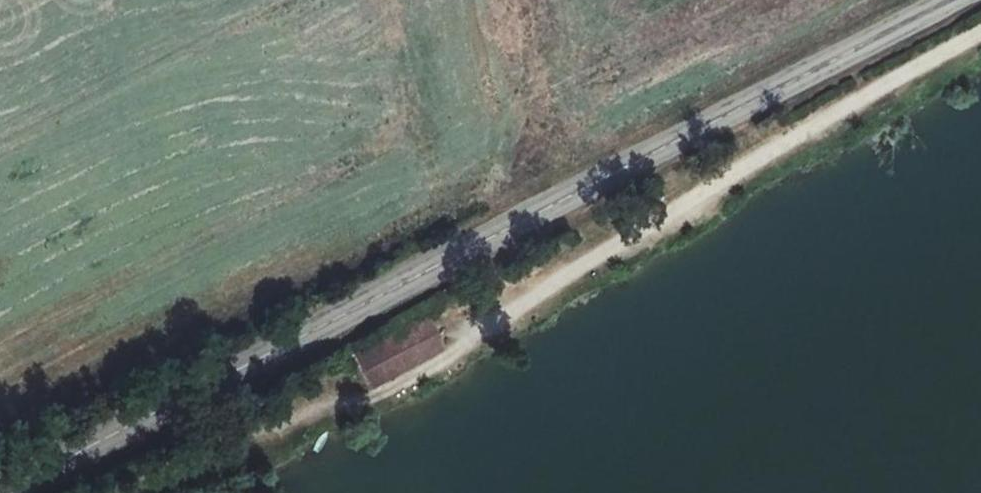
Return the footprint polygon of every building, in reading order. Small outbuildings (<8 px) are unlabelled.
[(354,350),(370,389),(447,357),(431,318),(354,350)]
